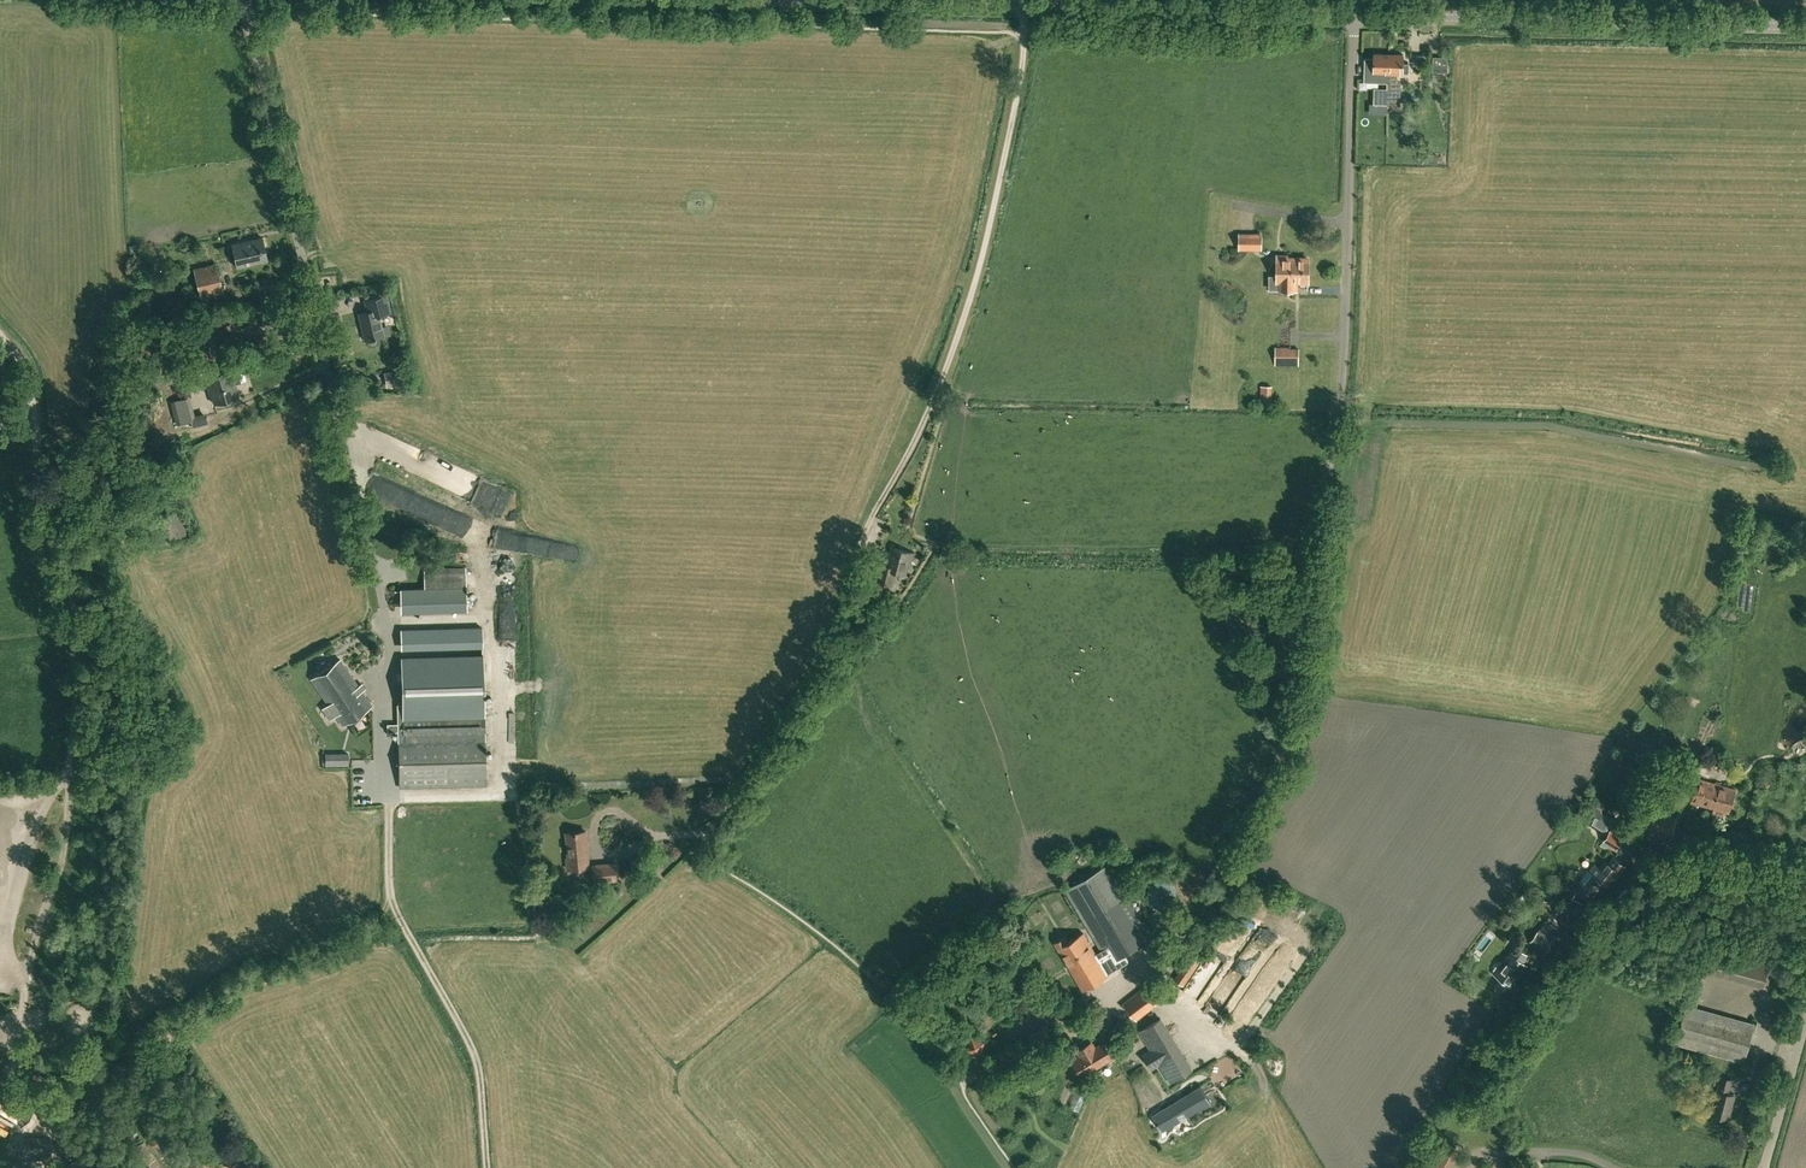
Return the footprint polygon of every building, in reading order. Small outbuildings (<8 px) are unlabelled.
[(1388,82),(1389,53),(1374,53),(1374,58),(1365,58),(1364,82),(1388,82)] [(1389,53),(1388,82),(1388,89),(1387,104),(1400,105),(1401,78),(1397,78),(1398,72),(1409,73),(1409,63),(1403,63),(1403,54),(1389,53)] [(1432,56),(1432,71),(1447,72),(1448,56),(1432,56)] [(1374,104),(1387,104),(1388,89),(1374,89),(1374,104)] [(1238,250),(1262,250),(1262,233),(1239,233),(1238,250)] [(237,267),(268,261),(262,237),(232,244),(237,267)] [(1279,290),(1292,290),(1293,267),(1286,266),(1286,255),(1277,255),(1277,282),(1279,282),(1279,290)] [(1287,255),(1286,255),(1286,266),(1293,267),(1292,290),(1296,290),(1296,281),(1308,281),(1308,258),(1287,258),(1287,255)] [(224,292),(218,271),(216,263),(193,268),(201,298),(224,292)] [(368,311),(359,314),(366,340),(367,340),(367,342),(368,344),(371,345),(375,344),(377,342),(377,339),(377,337),(383,336),(381,327),(378,315),(391,312),(386,294),(365,300),(368,311)] [(1275,363),(1299,362),(1300,348),(1286,348),(1287,346),(1275,347),(1275,363)] [(238,397),(235,384),(241,382),(234,358),(224,361),(226,369),(207,375),(215,404),(238,397)] [(164,369),(167,378),(168,384),(180,381),(179,375),(176,366),(176,365),(164,368),(164,369)] [(402,369),(385,372),(387,386),(405,382),(402,369)] [(2,376),(0,384),(2,387),(7,389),(10,387),(12,379),(10,376),(5,374),(2,376)] [(1272,399),(1272,386),(1257,386),(1256,401),(1260,400),(1259,408),(1272,408),(1279,408),(1279,399),(1272,399)] [(196,420),(190,398),(173,402),(179,425),(196,420)] [(7,434),(12,443),(19,438),(14,429),(7,434)] [(166,521),(163,522),(173,543),(190,534),(178,509),(163,516),(166,521)] [(895,571),(906,574),(908,566),(910,566),(913,553),(892,547),(889,560),(886,559),(885,565),(880,563),(875,580),(892,584),(895,571)] [(864,595),(884,599),(885,593),(883,593),(883,587),(866,582),(864,595)] [(403,704),(398,705),(399,723),(399,731),(400,788),(487,786),(484,655),(402,657),(403,704)] [(343,725),(372,706),(340,659),(311,679),(343,725)] [(399,731),(399,723),(387,723),(387,732),(399,731)] [(1698,779),(1691,802),(1713,808),(1711,814),(1725,817),(1726,812),(1729,812),(1736,789),(1698,779)] [(1635,834),(1641,836),(1669,843),(1677,817),(1648,809),(1644,825),(1637,824),(1635,834)] [(568,869),(589,867),(586,830),(567,832),(570,858),(567,858),(568,869)] [(1610,830),(1602,843),(1609,847),(1614,851),(1623,838),(1610,830)] [(1762,841),(1761,847),(1776,850),(1777,845),(1762,841)] [(1595,862),(1574,888),(1578,891),(1576,894),(1574,898),(1587,905),(1590,900),(1604,882),(1609,886),(1625,865),(1613,855),(1607,862),(1605,861),(1601,867),(1595,862)] [(594,881),(618,879),(617,864),(593,865),(594,881)] [(1069,941),(1057,948),(1082,989),(1108,974),(1108,973),(1104,966),(1110,963),(1114,970),(1132,959),(1128,952),(1152,937),(1110,867),(1067,892),(1102,950),(1104,953),(1098,956),(1096,953),(1083,932),(1069,941)] [(1528,943),(1543,954),(1553,941),(1539,930),(1528,943)] [(992,943),(999,951),(1010,940),(1003,933),(992,943)] [(1494,973),(1502,979),(1505,975),(1513,981),(1526,965),(1522,962),(1527,955),(1515,945),(1494,973)] [(1746,981),(1765,986),(1771,962),(1752,957),(1746,981)] [(1137,1021),(1157,1005),(1142,987),(1122,1002),(1137,1021)] [(1675,1043),(1744,1062),(1754,1023),(1686,1004),(1675,1043)] [(1153,1044),(1145,1049),(1153,1063),(1161,1058),(1172,1077),(1193,1065),(1164,1013),(1142,1025),(1153,1044)] [(1077,1050),(1079,1053),(1081,1056),(1073,1061),(1081,1076),(1112,1057),(1104,1043),(1095,1048),(1091,1042),(1077,1050)] [(1712,1114),(1728,1118),(1730,1108),(1729,1108),(1731,1103),(1734,1103),(1736,1094),(1729,1092),(1732,1078),(1716,1073),(1714,1081),(1720,1084),(1712,1114)] [(1162,1131),(1181,1120),(1176,1113),(1182,1110),(1187,1116),(1211,1102),(1201,1085),(1152,1114),(1162,1131)] [(37,1103),(11,1087),(0,1104),(0,1113),(22,1127),(37,1103)] [(1441,1146),(1452,1153),(1456,1146),(1444,1140),(1441,1146)]
